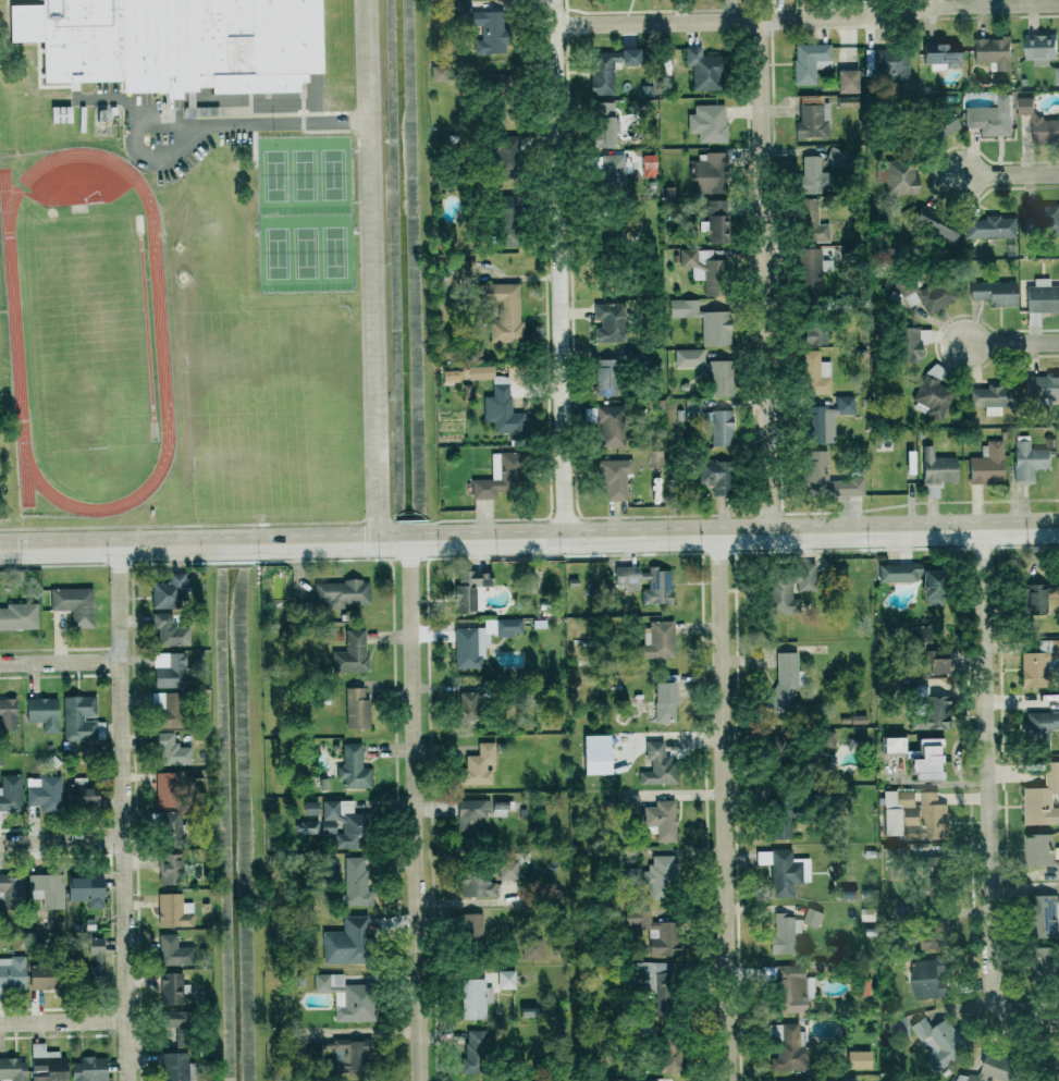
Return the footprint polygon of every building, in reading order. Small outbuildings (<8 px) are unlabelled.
[(8,39),(0,21),(0,0),(323,0),(324,78),(305,97),(46,98),(8,39)] [(505,53),(505,11),(470,11),(470,0),(455,0),(456,26),(481,26),(481,40),(474,40),(474,53),(505,53)] [(1056,59),(1056,34),(1024,34),(1025,64),(1049,63),(1049,60),(1056,59)] [(973,38),(974,62),(996,62),(996,71),(1011,71),(1010,37),(973,38)] [(815,85),(815,69),(831,68),(831,44),(794,45),(795,85),(815,85)] [(692,65),(692,90),(720,89),(719,55),(702,55),(701,46),(685,46),(685,66),(692,65)] [(638,48),(620,49),(621,64),(638,64),(638,48)] [(591,95),(614,94),(613,61),(617,60),(617,52),(590,52),(591,95)] [(837,70),(838,93),(859,93),(858,69),(837,70)] [(965,128),(982,128),(982,136),(1012,135),(1011,93),(998,93),(998,106),(965,107),(965,128)] [(837,108),(858,108),(858,96),(838,96),(837,108)] [(1033,117),(1033,97),(1018,97),(1018,114),(1031,114),(1031,140),(1058,140),(1058,117),(1033,117)] [(615,146),(614,133),(620,133),(619,120),(614,120),(614,101),(593,102),(593,118),(601,118),(601,130),(591,130),(591,147),(615,146)] [(829,138),(828,103),(799,104),(800,121),(795,121),(795,138),(829,138)] [(726,142),(725,104),(696,105),(697,142),(726,142)] [(926,121),(931,139),(959,131),(953,113),(926,121)] [(513,136),(490,137),(491,178),(515,178),(513,136)] [(696,194),(725,193),(723,152),(697,153),(698,160),(689,161),(690,181),(696,180),(696,194)] [(642,169),(656,168),(656,154),(642,154),(642,169)] [(624,155),(592,155),(592,168),(600,167),(600,185),(625,185),(624,155)] [(796,175),(795,192),(827,194),(829,156),(803,155),(802,175),(796,175)] [(916,195),(917,161),(886,160),(886,194),(916,195)] [(492,196),(492,246),(516,246),(516,196),(492,196)] [(818,199),(800,198),(799,240),(829,241),(830,224),(817,224),(818,199)] [(726,199),(707,200),(708,243),(727,242),(726,199)] [(1023,206),(1023,232),(1038,231),(1038,235),(1058,235),(1058,205),(1023,206)] [(951,244),(959,230),(921,207),(913,221),(951,244)] [(641,208),(628,208),(628,229),(640,229),(641,208)] [(1015,238),(1016,216),(984,215),(984,220),(966,219),(966,238),(1015,238)] [(820,248),(797,249),(798,282),(821,282),(820,248)] [(713,249),(680,250),(680,267),(691,267),(692,280),(704,280),(705,295),(724,295),(723,259),(713,259),(713,249)] [(475,261),(458,261),(458,280),(475,280),(475,261)] [(909,307),(920,301),(928,315),(957,299),(944,275),(925,286),(917,272),(896,284),(909,307)] [(1058,312),(1058,286),(1050,286),(1050,278),(1034,278),(1034,285),(1026,286),(1026,312),(1058,312)] [(970,299),(988,299),(988,306),(1016,306),(1015,281),(970,282),(970,299)] [(490,342),(521,342),(520,283),(478,284),(478,303),(498,303),(498,320),(489,320),(490,342)] [(702,345),(730,345),(730,311),(698,311),(697,299),(669,299),(669,317),(701,317),(702,345)] [(595,343),(623,342),(622,303),(596,303),(597,327),(595,327),(595,343)] [(826,326),(801,327),(801,345),(826,345),(826,326)] [(921,343),(931,343),(931,327),(898,328),(899,363),(922,362),(921,343)] [(710,396),(732,396),(732,360),(704,361),(704,349),(674,349),(675,367),(710,367),(710,396)] [(820,350),(800,350),(801,394),(831,393),(830,361),(820,361),(820,350)] [(617,395),(616,359),(596,359),(597,396),(617,395)] [(924,375),(910,407),(942,421),(955,393),(936,385),(943,369),(932,365),(927,376),(924,375)] [(466,367),(466,379),(492,378),(491,366),(466,367)] [(1026,398),(1058,399),(1058,375),(1026,374),(1026,398)] [(525,412),(510,412),(510,376),(493,376),(493,433),(525,433),(525,412)] [(968,388),(969,407),(985,407),(986,416),(1001,416),(1001,407),(1010,407),(1010,400),(1019,400),(1018,383),(987,384),(987,388),(968,388)] [(853,414),(853,396),(836,396),(836,414),(853,414)] [(687,400),(688,418),(702,418),(701,400),(687,400)] [(622,406),(596,406),(596,415),(592,415),(592,408),(586,408),(586,422),(600,422),(600,447),(622,447),(622,406)] [(803,406),(804,443),(827,443),(826,406),(803,406)] [(709,410),(709,447),(733,446),(732,410),(709,410)] [(1050,449),(1030,449),(1029,436),(1014,436),(1015,484),(1034,483),(1034,469),(1050,469),(1050,449)] [(969,483),(1004,483),(1003,442),(981,442),(982,457),(969,457),(969,483)] [(923,446),(924,498),(940,497),(939,482),(957,482),(956,457),(934,457),(934,445),(923,446)] [(649,467),(662,467),(663,451),(649,451),(649,467)] [(864,496),(863,477),(828,478),(828,451),(802,451),(803,497),(864,496)] [(472,499),(499,499),(498,488),(523,487),(522,452),(491,452),(492,479),(471,480),(472,499)] [(599,460),(599,488),(606,488),(606,501),(631,501),(630,460),(599,460)] [(713,484),(713,496),(730,496),(729,460),(698,461),(699,484),(713,484)] [(796,574),(764,574),(764,615),(792,615),(792,592),(815,592),(815,563),(796,563),(796,574)] [(878,582),(922,581),(923,605),(944,605),(943,564),(878,565),(878,582)] [(672,603),(671,570),(660,570),(660,566),(648,566),(648,572),(639,572),(639,566),(614,567),(615,585),(625,585),(625,591),(639,591),(639,579),(648,579),(649,589),(642,589),(642,604),(672,603)] [(482,586),(490,586),(490,571),(455,572),(456,613),(482,612),(482,586)] [(151,582),(151,607),(185,607),(185,588),(187,588),(187,573),(168,573),(168,582),(151,582)] [(314,582),(314,607),(369,606),(369,580),(314,582)] [(1046,615),(1047,585),(1019,584),(1019,614),(1046,615)] [(50,610),(71,610),(71,628),(92,627),(92,588),(50,589),(50,610)] [(37,603),(5,604),(5,608),(0,608),(0,630),(38,629),(37,603)] [(188,645),(188,626),(171,626),(170,613),(152,613),(152,629),(157,629),(157,645),(188,645)] [(454,627),(454,669),(484,669),(484,643),(490,643),(490,634),(521,634),(521,619),(484,619),(484,627),(454,627)] [(673,621),(645,621),(646,645),(637,645),(637,659),(674,658),(673,621)] [(911,674),(949,673),(948,651),(930,651),(929,626),(911,626),(911,674)] [(332,673),(366,672),(366,629),(346,629),(346,651),(332,651),(332,673)] [(1038,640),(1038,652),(1021,653),(1022,687),(1044,687),(1044,675),(1057,675),(1056,659),(1058,659),(1058,640),(1038,640)] [(154,688),(185,687),(184,652),(153,653),(154,688)] [(773,652),(774,709),(795,709),(795,652),(773,652)] [(675,682),(654,683),(655,723),(676,722),(675,682)] [(912,729),(945,730),(946,697),(928,696),(928,685),(913,685),(912,729)] [(346,729),(368,728),(367,687),(345,688),(346,729)] [(155,728),(180,728),(180,692),(151,692),(151,706),(161,706),(161,719),(155,719),(155,728)] [(478,718),(479,692),(459,692),(458,718),(478,718)] [(95,696),(63,696),(64,740),(96,739),(95,696)] [(26,699),(26,722),(42,722),(43,733),(57,732),(57,698),(26,699)] [(0,699),(0,730),(16,730),(15,699),(0,699)] [(1024,740),(1031,740),(1031,751),(1049,751),(1050,730),(1058,730),(1058,713),(1024,712),(1024,740)] [(818,732),(819,748),(835,748),(834,731),(818,732)] [(154,733),(155,748),(160,748),(160,766),(190,765),(190,747),(175,747),(174,732),(154,733)] [(904,737),(883,738),(883,754),(904,753),(904,737)] [(940,779),(939,738),(918,739),(919,759),(911,759),(912,780),(940,779)] [(640,785),(674,784),(674,761),(664,761),(664,741),(645,741),(646,761),(651,761),(651,771),(639,772),(640,785)] [(460,785),(490,784),(490,765),(495,765),(495,742),(478,743),(478,755),(466,756),(466,769),(460,769),(460,785)] [(371,788),(371,768),(362,768),(361,743),(342,744),(343,766),(336,767),(337,780),(343,780),(343,789),(371,788)] [(1058,824),(1058,807),(1051,807),(1051,792),(1058,792),(1058,762),(1044,762),(1044,788),(1023,788),(1024,824),(1058,824)] [(155,807),(176,807),(176,773),(156,773),(155,807)] [(1,824),(1,812),(21,812),(22,775),(1,775),(1,788),(0,788),(0,824),(1,824)] [(61,807),(60,777),(26,777),(26,808),(61,807)] [(88,778),(68,778),(68,805),(97,806),(97,788),(88,788),(88,778)] [(903,835),(903,807),(914,807),(914,790),(883,791),(884,836),(903,835)] [(937,791),(915,791),(915,808),(904,808),(905,840),(949,840),(948,804),(937,804),(937,791)] [(769,838),(790,839),(791,794),(770,793),(769,838)] [(621,795),(621,810),(639,810),(639,794),(621,795)] [(322,801),(322,833),(335,833),(335,849),(363,848),(363,814),(353,814),(353,800),(322,801)] [(457,800),(458,835),(481,834),(480,818),(490,818),(489,800),(457,800)] [(675,800),(655,800),(655,806),(643,806),(644,834),(657,833),(657,842),(676,842),(675,800)] [(304,816),(318,816),(319,802),(304,802),(304,816)] [(493,817),(507,817),(506,802),(492,802),(493,817)] [(161,844),(180,843),(179,813),(160,813),(161,844)] [(319,822),(295,821),(294,833),(319,834),(319,822)] [(1057,866),(1058,881),(1058,861),(1053,861),(1053,835),(1027,835),(1027,866),(1057,866)] [(770,865),(771,898),(792,898),(792,883),(802,883),(802,859),(792,859),(792,850),(756,850),(757,865),(770,865)] [(159,885),(178,885),(179,855),(160,855),(159,885)] [(650,856),(650,870),(642,871),(643,885),(648,885),(648,900),(673,899),(672,855),(650,856)] [(341,905),(368,906),(370,857),(345,856),(344,894),(341,894),(341,905)] [(518,861),(498,861),(498,878),(517,879),(518,861)] [(639,868),(618,869),(619,881),(639,881),(639,868)] [(459,898),(496,898),(496,883),(488,883),(488,870),(459,871),(459,898)] [(64,908),(64,874),(28,875),(29,898),(43,898),(43,908),(64,908)] [(24,900),(25,876),(0,875),(0,899),(24,900)] [(102,876),(68,876),(68,902),(87,901),(88,908),(102,908),(102,876)] [(157,894),(158,927),(193,926),(192,902),(182,903),(182,893),(157,894)] [(1055,895),(1030,896),(1031,938),(1056,937),(1055,895)] [(817,928),(823,913),(808,907),(802,922),(817,928)] [(650,956),(678,956),(678,922),(651,922),(651,910),(625,910),(625,926),(634,926),(634,929),(650,929),(650,956)] [(482,913),(460,914),(461,946),(483,946),(482,913)] [(795,953),(795,932),(800,932),(800,918),(787,918),(787,913),(774,913),(774,936),(770,936),(770,954),(795,953)] [(322,931),(323,964),(366,964),(366,916),(343,916),(343,931),(322,931)] [(177,934),(159,934),(159,966),(191,965),(191,946),(178,947),(177,934)] [(103,938),(88,938),(88,955),(94,955),(94,966),(79,966),(80,980),(104,979),(103,938)] [(523,960),(543,960),(542,939),(522,939),(523,960)] [(1057,977),(1055,947),(1033,948),(1035,979),(1057,977)] [(25,958),(0,957),(0,988),(24,988),(25,958)] [(912,997),(946,998),(947,960),(912,959),(912,997)] [(671,963),(631,962),(631,993),(664,994),(665,976),(671,977),(671,963)] [(805,965),(774,966),(775,1015),(806,1014),(806,998),(814,998),(814,977),(805,978),(805,965)] [(29,989),(54,989),(54,966),(29,966),(29,989)] [(515,970),(498,971),(498,990),(515,989),(515,970)] [(160,973),(161,1005),(182,1005),(181,973),(160,973)] [(334,992),(335,1022),(372,1021),(372,984),(343,984),(343,974),(313,974),(314,992),(334,992)] [(462,1020),(486,1019),(485,1002),(491,1002),(490,988),(485,988),(485,979),(461,979),(462,1020)] [(910,1026),(931,1057),(925,1061),(933,1074),(969,1050),(947,1018),(932,1028),(924,1016),(910,1026)] [(771,1071),(805,1070),(805,1047),(799,1047),(798,1023),(769,1024),(769,1042),(776,1041),(777,1058),(770,1058),(771,1071)] [(484,1030),(467,1030),(467,1040),(462,1040),(461,1075),(484,1075),(484,1030)] [(370,1041),(325,1041),(325,1050),(335,1050),(335,1060),(324,1060),(324,1074),(370,1074),(370,1041)] [(663,1073),(680,1072),(677,1041),(660,1043),(663,1073)] [(45,1051),(45,1043),(31,1044),(31,1080),(64,1080),(63,1051),(45,1051)] [(301,1057),(319,1058),(320,1044),(302,1043),(301,1057)] [(872,1068),(871,1051),(847,1052),(847,1069),(872,1068)] [(988,1052),(978,1079),(958,1071),(954,1080),(985,1080),(988,1075),(1003,1080),(1012,1080),(1019,1064),(988,1052)] [(161,1053),(161,1080),(187,1080),(188,1053),(161,1053)] [(71,1080),(106,1080),(105,1057),(79,1057),(79,1063),(71,1063),(71,1080)] [(26,1058),(0,1059),(0,1080),(26,1080),(26,1058)]
